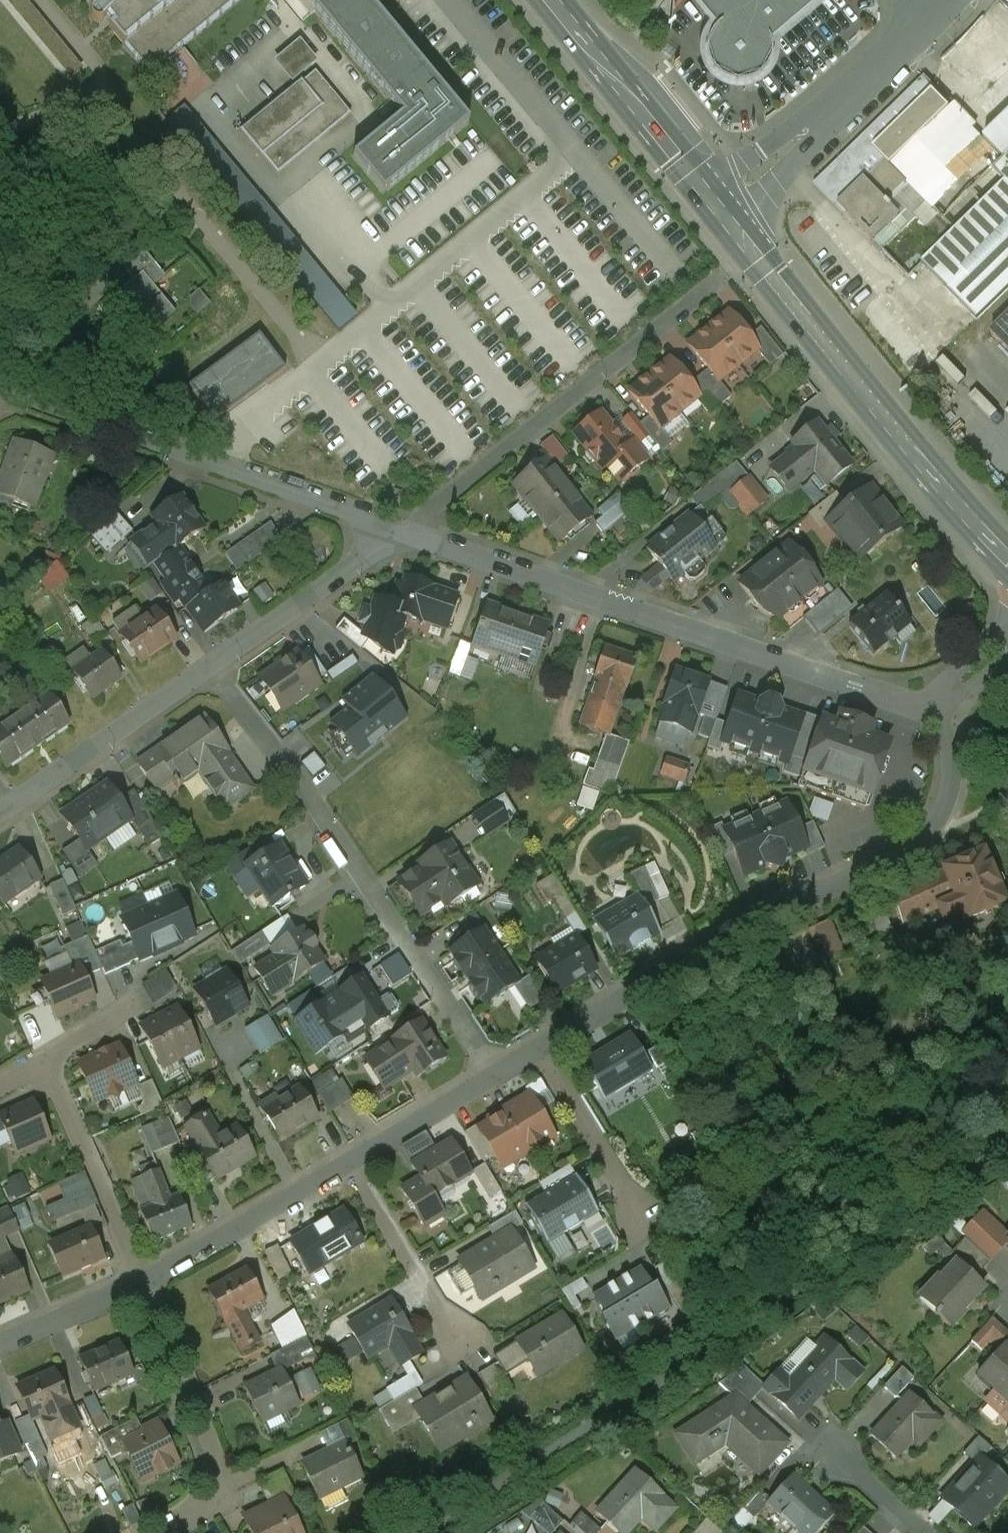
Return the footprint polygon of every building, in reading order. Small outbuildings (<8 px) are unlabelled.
[(91,7),(92,6),(95,9),(94,10),(92,11),(91,13),(91,14),(90,15),(90,16),(90,17),(90,18),(91,19),(91,20),(91,21),(92,21),(92,22),(93,22),(94,23),(95,23),(96,24),(97,24),(98,24),(99,24),(100,23),(101,23),(102,22),(106,19),(112,26),(109,29),(148,76),(240,0),(85,0),(91,7)] [(403,129),(355,169),(394,214),(480,142),(360,0),(294,0),(403,129)] [(716,28),(713,31),(710,36),(707,42),(706,48),(706,55),(708,61),(710,67),(714,72),(718,76),(723,80),(730,82),(736,83),(742,83),(744,88),(756,85),(754,79),(759,76),(763,71),(767,66),(770,60),(771,53),(770,47),(769,41),(818,0),(693,0),(716,28)] [(299,40),(273,62),(291,84),(318,62),(299,40)] [(1007,115),(1007,69),(978,99),(1000,122),(1007,115)] [(350,113),(315,71),(302,81),(301,80),(240,130),(262,157),(263,156),(277,173),(350,113)] [(874,149),(933,91),(924,82),(819,185),(845,211),(864,192),(857,186),(884,160),(874,149)] [(1003,161),(983,140),(972,128),(976,125),(954,103),(949,108),(933,91),(874,149),(884,160),(908,184),(967,245),(950,261),(977,289),(995,272),(997,275),(1007,263),(1007,156),(1003,161)] [(299,245),(184,106),(166,121),(281,260),(299,245)] [(983,140),(1003,161),(1007,156),(1007,115),(1000,122),(983,140)] [(864,192),(845,211),(874,242),(900,216),(892,207),(892,206),(889,202),(908,184),(884,160),(857,186),(864,192)] [(118,262),(133,281),(98,309),(114,329),(130,316),(146,336),(174,312),(153,286),(164,276),(139,245),(118,262)] [(894,287),(876,298),(930,365),(951,345),(896,286),(895,285),(894,287)] [(712,323),(707,328),(737,365),(756,350),(757,349),(748,337),(728,312),(713,324),(712,323)] [(987,334),(1007,356),(1007,314),(987,334)] [(760,327),(748,337),(757,349),(756,350),(769,366),(783,356),(760,327)] [(717,381),(718,381),(737,365),(707,328),(702,332),(703,333),(688,345),(708,369),(717,381)] [(259,380),(261,361),(274,363),(277,333),(254,331),(253,342),(236,341),(234,363),(237,364),(236,378),(259,380)] [(956,349),(940,367),(964,387),(979,369),(956,349)] [(653,370),(648,375),(678,413),(697,397),(698,397),(689,384),(669,360),(654,372),(653,370)] [(708,369),(698,377),(721,405),(731,397),(718,381),(717,381),(708,369)] [(658,429),(659,428),(678,413),(648,375),(643,379),(644,380),(629,392),(649,417),(658,429)] [(698,377),(689,384),(698,397),(697,397),(710,413),(721,405),(698,377)] [(601,414),(574,435),(602,470),(607,466),(619,482),(645,461),(632,444),(628,448),(601,414)] [(639,424),(631,415),(622,422),(639,444),(649,437),(639,424)] [(649,417),(639,424),(649,437),(662,452),(672,444),(659,428),(658,429),(649,417)] [(790,442),(795,448),(770,468),(788,492),(813,471),(814,472),(839,451),(840,451),(816,421),(790,442)] [(551,434),(540,443),(557,465),(569,456),(551,434)] [(15,442),(0,482),(0,496),(14,501),(32,508),(52,456),(15,442)] [(839,451),(814,472),(817,475),(810,480),(819,492),(851,466),(839,451)] [(567,489),(544,460),(512,485),(536,515),(568,490),(568,489),(567,489)] [(767,501),(736,462),(709,484),(718,496),(728,489),(730,492),(748,516),(767,501)] [(718,496),(709,484),(690,499),(699,511),(718,496)] [(877,500),(868,488),(846,506),(824,523),(825,524),(856,561),(860,558),(899,527),(884,508),(885,508),(885,504),(882,501),(877,500)] [(568,490),(536,515),(537,516),(560,544),(591,518),(568,490)] [(824,523),(846,506),(836,492),(806,516),(817,530),(825,524),(824,523)] [(618,494),(607,502),(621,520),(632,511),(618,494)] [(9,513),(14,501),(0,496),(0,510),(9,513)] [(181,498),(153,518),(158,526),(134,543),(152,567),(156,564),(179,548),(204,531),(181,498)] [(621,520),(607,502),(596,511),(601,518),(594,523),(603,534),(621,520)] [(115,512),(89,534),(107,554),(133,532),(115,512)] [(713,547),(686,514),(646,546),(672,580),(682,572),(680,569),(693,559),(695,562),(697,560),(713,547)] [(271,524),(225,555),(237,572),(282,540),(271,524)] [(817,583),(788,546),(740,583),(762,611),(775,615),(817,583)] [(208,592),(179,548),(156,564),(168,581),(162,585),(174,603),(180,599),(185,607),(208,592)] [(680,569),(682,572),(689,581),(704,569),(697,560),(695,562),(693,559),(680,569)] [(48,590),(69,576),(59,561),(38,575),(48,590)] [(152,596),(163,591),(156,578),(145,584),(152,596)] [(414,581),(405,578),(402,586),(397,584),(390,604),(388,611),(406,617),(421,622),(421,620),(446,629),(457,598),(432,589),(433,584),(416,578),(414,581)] [(222,584),(188,608),(205,632),(239,608),(222,584)] [(853,608),(838,590),(803,618),(818,636),(853,608)] [(406,617),(388,611),(390,604),(375,599),(372,610),(364,608),(359,623),(364,625),(361,634),(361,635),(367,641),(380,651),(393,655),(394,652),(399,650),(403,638),(400,633),(406,617)] [(881,605),(879,601),(851,623),(874,652),(908,625),(889,599),(881,605)] [(512,616),(486,607),(473,646),(499,655),(499,653),(512,616)] [(155,611),(120,636),(140,665),(175,640),(155,611)] [(548,628),(512,616),(499,653),(536,665),(548,628)] [(107,636),(95,618),(82,627),(94,645),(107,636)] [(361,634),(343,619),(335,630),(360,650),(367,641),(361,635),(361,634)] [(638,659),(605,647),(594,677),(597,678),(625,688),(627,689),(638,659)] [(326,674),(308,648),(298,655),(316,681),(326,674)] [(102,652),(73,673),(91,699),(120,678),(102,652)] [(296,653),(260,678),(282,711),(319,685),(316,681),(298,655),(296,653)] [(706,683),(675,672),(665,703),(667,704),(660,722),(688,732),(706,683)] [(350,713),(332,728),(357,758),(407,717),(372,675),(340,701),(350,713)] [(625,688),(597,678),(580,727),(609,737),(625,688)] [(0,729),(0,757),(6,767),(69,724),(49,695),(0,729)] [(786,765),(789,757),(802,718),(780,710),(776,702),(767,698),(759,703),(737,695),(727,724),(720,743),(722,743),(731,746),(747,752),(760,756),(776,762),(786,765)] [(789,757),(805,763),(819,720),(803,714),(802,718),(789,757)] [(205,716),(154,752),(174,780),(172,781),(176,787),(179,791),(182,789),(179,785),(203,768),(221,793),(216,797),(225,809),(252,790),(226,752),(229,750),(205,716)] [(837,726),(819,720),(805,763),(802,770),(796,787),(864,810),(887,743),(868,736),(871,727),(840,716),(837,726)] [(720,743),(727,724),(715,721),(706,747),(719,752),(722,743),(720,743)] [(629,743),(613,738),(611,743),(605,741),(593,771),(589,770),(583,786),(610,796),(629,743)] [(747,752),(731,746),(728,754),(745,759),(747,752)] [(154,752),(137,764),(160,798),(176,787),(172,781),(174,780),(154,752)] [(776,762),(760,756),(757,763),(774,769),(776,762)] [(689,767),(665,759),(659,774),(684,782),(689,767)] [(107,785),(62,817),(74,834),(76,833),(87,849),(130,819),(131,818),(118,800),(107,785)] [(163,838),(133,790),(118,800),(131,818),(130,819),(148,847),(163,838)] [(757,807),(760,814),(776,807),(773,800),(757,807)] [(724,830),(722,831),(733,854),(743,877),(764,867),(773,871),(782,867),(785,858),(806,849),(786,803),(776,807),(760,814),(748,820),(732,827),(724,830)] [(482,809),(455,826),(464,840),(490,822),(482,809)] [(729,820),(732,827),(748,820),(744,813),(729,820)] [(721,859),(733,854),(722,831),(724,830),(721,824),(707,829),(721,859)] [(449,844),(417,865),(418,867),(420,866),(421,868),(431,883),(429,884),(444,907),(459,897),(462,895),(461,893),(475,884),(473,881),(449,844)] [(279,848),(268,855),(266,853),(254,862),(246,867),(246,868),(272,907),(305,886),(279,848)] [(247,851),(219,869),(230,887),(238,881),(234,876),(246,868),(246,867),(254,862),(247,851)] [(21,853),(0,867),(0,897),(5,905),(40,881),(21,853)] [(981,853),(941,870),(942,873),(956,904),(964,921),(1005,903),(998,887),(1005,884),(996,865),(988,868),(981,853)] [(421,868),(399,883),(409,899),(416,909),(420,915),(430,908),(433,914),(444,907),(429,884),(431,883),(421,868)] [(658,900),(643,868),(628,875),(640,895),(636,897),(642,909),(658,900)] [(956,904),(942,873),(912,886),(925,917),(956,904)] [(552,875),(534,885),(546,906),(552,902),(562,920),(574,913),(552,875)] [(76,910),(63,880),(50,886),(63,916),(76,910)] [(475,884),(461,893),(462,895),(459,897),(464,905),(481,894),(482,889),(478,882),(473,881),(475,884)] [(925,917),(912,886),(891,895),(905,927),(925,917)] [(175,895),(148,907),(167,949),(174,946),(173,945),(193,936),(175,895)] [(636,897),(619,907),(617,903),(593,917),(596,921),(595,922),(616,957),(630,949),(631,950),(657,934),(642,909),(636,897)] [(409,899),(399,906),(406,916),(416,909),(409,899)] [(876,900),(846,914),(863,951),(892,938),(876,900)] [(148,907),(122,919),(132,942),(140,960),(160,951),(161,952),(167,949),(148,907)] [(863,951),(846,914),(811,929),(828,967),(830,966),(835,964),(863,951)] [(484,927),(448,951),(454,960),(452,961),(462,975),(499,951),(484,927)] [(300,929),(271,948),(281,964),(261,978),(272,995),(293,981),(293,983),(323,963),(313,948),(315,947),(315,945),(310,937),(307,936),(306,937),(300,929)] [(262,931),(231,952),(240,965),(270,944),(262,931)] [(88,937),(62,949),(71,970),(78,966),(83,977),(102,969),(95,952),(88,937)] [(575,938),(536,960),(556,993),(595,970),(575,938)] [(120,941),(107,947),(117,970),(130,964),(122,947),(120,941)] [(132,942),(122,947),(129,963),(139,959),(139,960),(140,960),(132,942)] [(107,947),(95,952),(102,969),(105,975),(117,970),(107,947)] [(499,951),(462,975),(462,976),(463,975),(470,985),(468,986),(478,1000),(479,1000),(484,1006),(514,987),(520,982),(519,982),(499,951)] [(941,957),(926,963),(934,983),(949,976),(941,957)] [(835,964),(830,966),(835,977),(840,975),(835,964)] [(71,970),(41,984),(50,1003),(57,1004),(61,1015),(65,1013),(69,1013),(78,1010),(80,1006),(93,1000),(83,977),(78,966),(71,970)] [(348,966),(320,984),(330,999),(358,981),(348,966)] [(154,1004),(177,989),(165,970),(142,986),(154,1004)] [(226,971),(194,990),(215,1024),(247,1005),(226,971)] [(529,975),(519,982),(520,982),(514,987),(529,1010),(544,1000),(529,975)] [(363,984),(344,996),(352,1009),(336,1019),(346,1034),(344,1035),(349,1042),(386,1018),(375,1002),(363,984)] [(391,995),(386,994),(375,1002),(386,1018),(397,1011),(398,1006),(391,995)] [(323,1003),(294,1021),(315,1054),(344,1035),(346,1034),(336,1019),(334,1017),(333,1018),(323,1003)] [(197,1048),(175,1008),(159,1017),(180,1058),(197,1048)] [(180,1058),(159,1017),(141,1027),(162,1067),(180,1058)] [(246,1030),(260,1054),(282,1041),(268,1017),(246,1030)] [(420,1022),(393,1040),(394,1042),(406,1059),(407,1058),(419,1075),(444,1058),(420,1022)] [(629,1033),(610,1045),(612,1048),(602,1054),(600,1051),(581,1062),(604,1100),(652,1071),(629,1033)] [(394,1042),(369,1058),(387,1086),(414,1068),(417,1074),(416,1075),(417,1076),(419,1075),(407,1058),(406,1059),(394,1042)] [(657,1046),(647,1052),(657,1068),(667,1062),(657,1046)] [(119,1047),(110,1051),(109,1049),(99,1053),(99,1055),(78,1065),(86,1083),(92,1085),(98,1100),(107,1096),(111,1097),(120,1093),(121,1089),(135,1083),(119,1047)] [(331,1071),(311,1083),(329,1113),(353,1098),(341,1079),(337,1082),(331,1071)] [(540,1079),(525,1088),(528,1094),(531,1099),(546,1090),(540,1079)] [(162,1106),(151,1080),(135,1088),(142,1102),(140,1107),(137,1108),(140,1116),(162,1106)] [(299,1088),(278,1101),(276,1096),(258,1106),(280,1141),(317,1118),(299,1088)] [(546,1090),(531,1099),(538,1110),(553,1101),(546,1090)] [(528,1094),(501,1111),(526,1153),(554,1136),(538,1110),(531,1099),(528,1094)] [(32,1103),(0,1117),(15,1154),(48,1139),(32,1103)] [(526,1153),(501,1111),(494,1115),(496,1118),(479,1128),(478,1129),(494,1156),(499,1164),(509,1158),(515,1160),(526,1153)] [(168,1117),(144,1127),(154,1152),(178,1142),(168,1117)] [(209,1118),(188,1129),(198,1150),(220,1139),(209,1118)] [(494,1156),(478,1129),(479,1128),(477,1125),(465,1132),(483,1163),(494,1156)] [(220,1139),(198,1150),(215,1179),(252,1158),(236,1130),(220,1139)] [(450,1141),(412,1164),(419,1177),(431,1197),(432,1196),(470,1173),(450,1141)] [(198,1150),(186,1158),(199,1188),(215,1179),(198,1150)] [(500,1191),(484,1164),(473,1171),(489,1198),(500,1191)] [(569,1165),(538,1184),(544,1194),(544,1195),(555,1188),(557,1192),(577,1179),(569,1165)] [(160,1171),(132,1182),(143,1209),(170,1198),(160,1171)] [(97,1205),(83,1172),(66,1180),(74,1200),(79,1212),(97,1205)] [(419,1177),(402,1188),(424,1225),(443,1214),(432,1196),(431,1197),(419,1177)] [(555,1188),(544,1195),(544,1194),(523,1207),(546,1244),(597,1213),(577,1179),(557,1192),(555,1188)] [(143,1209),(140,1210),(152,1243),(190,1227),(178,1196),(170,1198),(143,1209)] [(74,1200),(47,1212),(52,1224),(79,1212),(74,1200)] [(0,1212),(0,1226),(5,1238),(19,1232),(8,1208),(0,1212)] [(343,1210),(290,1242),(309,1274),(362,1243),(343,1210)] [(513,1213),(487,1228),(494,1239),(510,1230),(510,1231),(520,1225),(513,1213)] [(1007,1241),(1006,1239),(1007,1239),(991,1225),(982,1234),(1000,1250),(1007,1241)] [(494,1239),(458,1261),(481,1299),(533,1268),(510,1231),(510,1230),(494,1239)] [(87,1232),(50,1248),(62,1277),(100,1261),(87,1232)] [(990,1261),(1000,1250),(982,1234),(972,1245),(990,1261)] [(946,1256),(951,1251),(936,1236),(918,1246),(929,1258),(935,1252),(942,1259),(946,1256)] [(990,1261),(972,1245),(963,1237),(951,1251),(946,1256),(953,1263),(955,1262),(973,1279),(990,1261)] [(291,1274),(277,1245),(265,1251),(279,1280),(291,1274)] [(2,1266),(0,1262),(0,1303),(25,1293),(12,1262),(2,1266)] [(665,1262),(654,1268),(666,1289),(677,1282),(665,1262)] [(973,1279),(955,1262),(953,1263),(939,1279),(937,1277),(918,1299),(934,1314),(933,1316),(935,1318),(936,1316),(948,1328),(963,1312),(961,1310),(982,1287),(973,1279)] [(262,1299),(246,1270),(207,1291),(223,1321),(224,1321),(242,1311),(262,1299)] [(642,1270),(636,1274),(634,1270),(615,1281),(642,1325),(669,1309),(655,1285),(652,1287),(642,1270)] [(581,1279),(561,1290),(567,1301),(574,1297),(587,1289),(581,1279)] [(615,1281),(597,1293),(599,1296),(594,1299),(604,1316),(600,1318),(614,1341),(642,1325),(615,1281)] [(696,1313),(677,1282),(666,1289),(685,1320),(696,1313)] [(574,1297),(567,1301),(573,1311),(580,1307),(574,1297)] [(410,1337),(390,1303),(349,1327),(368,1360),(387,1349),(398,1367),(419,1355),(409,1337),(410,1337)] [(259,1342),(242,1311),(224,1321),(241,1352),(259,1342)] [(561,1318),(517,1344),(524,1356),(536,1376),(579,1350),(561,1318)] [(990,1319),(969,1342),(979,1352),(986,1344),(995,1353),(1001,1347),(1007,1340),(1007,1338),(990,1319)] [(306,1338),(297,1342),(304,1357),(313,1353),(306,1338)] [(827,1338),(790,1377),(783,1371),(765,1389),(797,1419),(836,1379),(845,1387),(861,1370),(827,1338)] [(119,1343),(80,1360),(93,1391),(133,1374),(119,1343)] [(517,1344),(495,1357),(502,1369),(524,1356),(517,1344)] [(1001,1347),(995,1353),(975,1375),(992,1391),(982,1402),(1006,1424),(1007,1425),(1007,1424),(1007,1355),(1001,1347)] [(508,1392),(491,1365),(477,1374),(493,1401),(508,1392)] [(310,1367),(294,1375),(305,1397),(321,1389),(310,1367)] [(762,1385),(743,1367),(732,1374),(752,1393),(753,1393),(753,1394),(762,1385)] [(281,1368),(244,1386),(260,1419),(297,1401),(281,1368)] [(901,1369),(883,1388),(894,1399),(913,1380),(901,1369)] [(53,1372),(17,1388),(32,1421),(49,1413),(56,1410),(68,1404),(53,1372)] [(413,1372),(385,1389),(392,1402),(413,1389),(420,1385),(413,1372)] [(752,1393),(732,1374),(717,1382),(731,1396),(733,1395),(742,1404),(753,1393),(752,1393)] [(448,1396),(445,1391),(422,1404),(415,1409),(421,1420),(428,1433),(437,1428),(449,1448),(492,1422),(467,1384),(448,1396)] [(392,1402),(379,1410),(395,1435),(421,1420),(415,1409),(422,1404),(413,1389),(392,1402)] [(731,1396),(676,1434),(694,1462),(695,1461),(691,1455),(709,1443),(710,1444),(719,1439),(717,1437),(722,1433),(733,1443),(730,1447),(758,1472),(784,1444),(742,1404),(733,1395),(731,1396)] [(909,1395),(870,1436),(894,1458),(921,1430),(927,1436),(939,1423),(909,1395)] [(68,1404),(56,1410),(58,1415),(71,1410),(68,1404)] [(71,1410),(58,1415),(56,1410),(49,1413),(51,1416),(49,1417),(58,1438),(79,1429),(71,1410)] [(0,1428),(0,1429),(1,1431),(0,1431),(0,1461),(19,1453),(7,1425),(0,1428)] [(146,1437),(142,1431),(121,1441),(139,1475),(155,1467),(158,1472),(177,1462),(161,1429),(146,1437)] [(38,1437),(23,1445),(36,1472),(47,1466),(42,1457),(47,1454),(38,1437)] [(978,1437),(963,1453),(975,1465),(980,1460),(990,1449),(978,1437)] [(345,1443),(302,1464),(318,1498),(362,1476),(345,1443)] [(1007,1487),(980,1460),(975,1465),(943,1500),(966,1522),(983,1505),(987,1509),(1007,1487)] [(282,1469),(257,1482),(268,1505),(283,1498),(285,1503),(296,1498),(282,1469)] [(593,1513),(615,1532),(623,1532),(643,1511),(657,1524),(673,1506),(632,1470),(593,1513)] [(764,1504),(764,1505),(795,1532),(813,1532),(834,1511),(793,1473),(768,1499),(764,1504)] [(758,1490),(741,1509),(751,1519),(764,1505),(764,1504),(768,1499),(758,1490)] [(268,1505),(269,1507),(244,1519),(251,1532),(300,1532),(285,1503),(283,1498),(268,1505)] [(541,1502),(528,1518),(544,1532),(549,1532),(561,1520),(541,1502)] [(569,1523),(580,1532),(596,1532),(598,1531),(578,1514),(569,1523)] [(693,1532),(720,1532),(706,1519),(693,1532)]
